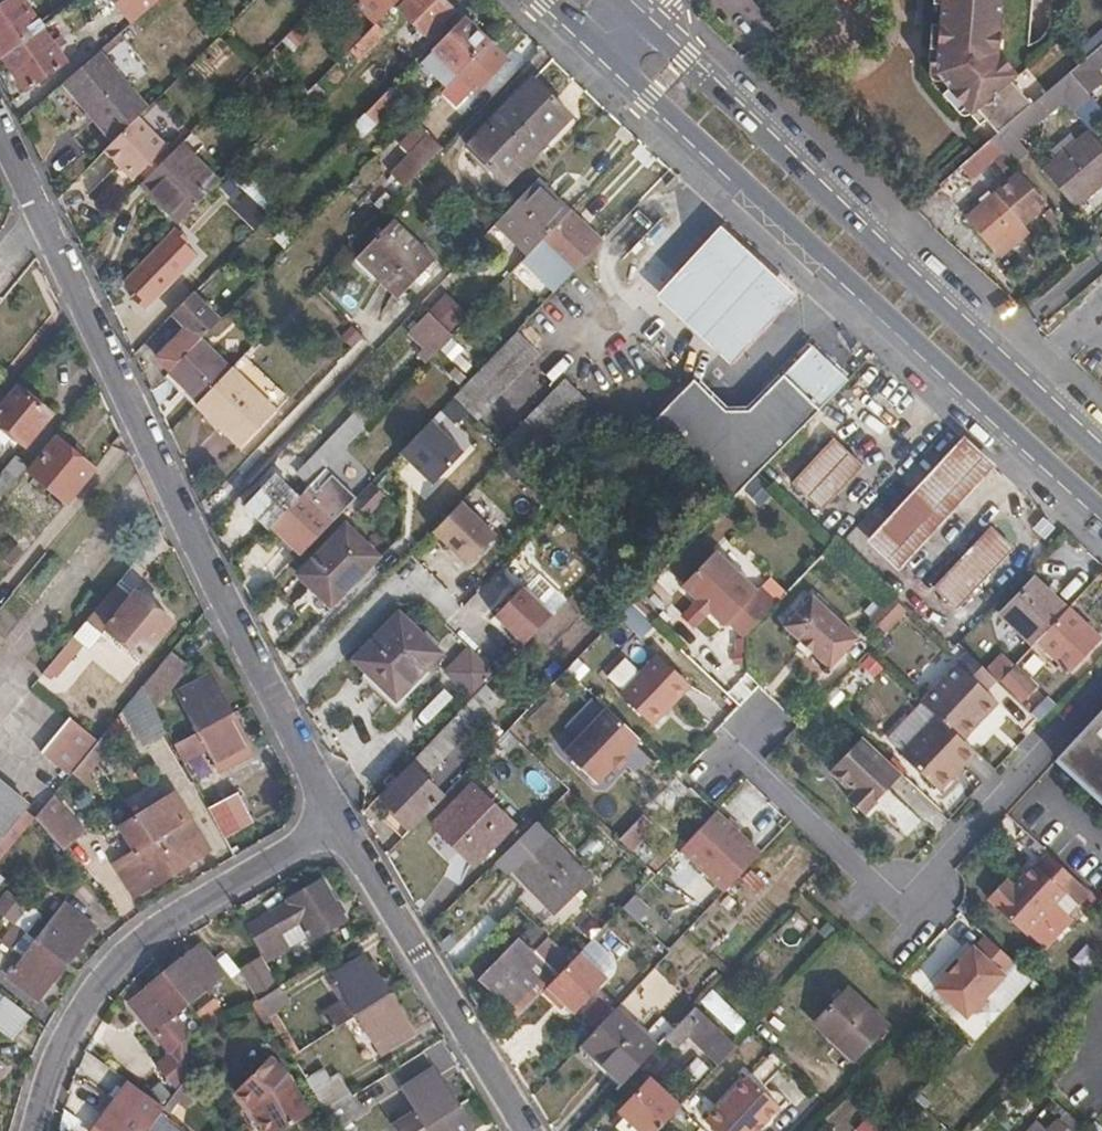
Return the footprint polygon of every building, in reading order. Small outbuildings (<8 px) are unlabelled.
[(1,57),(43,27),(24,0),(10,0),(0,7),(0,56),(1,57)] [(131,26),(161,0),(112,0),(131,26)] [(192,11),(198,7),(205,1),(204,0),(183,0),(192,11)] [(401,0),(347,0),(374,28),(401,0)] [(398,9),(428,40),(457,11),(446,0),(407,0),(398,9)] [(941,5),(939,25),(936,63),(930,63),(929,76),(931,79),(935,82),(942,83),(949,90),(971,115),(979,125),(986,120),(998,134),(1032,104),(1011,81),(1017,75),(999,54),(1003,0),(941,0),(941,5)] [(457,76),(490,42),(466,18),(421,64),(445,88),(457,76)] [(929,63),(930,63),(936,63),(939,25),(932,24),(930,49),(929,63)] [(43,27),(1,57),(27,93),(69,64),(43,27)] [(509,59),(490,42),(457,76),(476,94),(509,59)] [(1082,62),(1070,73),(1089,96),(1101,85),(1101,75),(1098,70),(1101,67),(1101,45),(1082,62)] [(102,52),(62,85),(113,143),(138,117),(148,107),(102,52)] [(1089,96),(1070,73),(1032,104),(998,134),(991,140),(1003,153),(1014,165),(1028,152),(1019,141),(1065,102),(1074,112),(1076,110),(1091,98),(1089,96)] [(533,79),(468,147),(506,186),(573,117),(533,79)] [(400,100),(390,90),(373,108),(366,115),(376,125),(400,100)] [(970,116),(971,115),(949,90),(942,95),(959,115),(960,116),(961,117),(963,117),(964,117),(965,117),(967,117),(968,117),(969,117),(970,116)] [(1101,126),(1101,111),(1091,98),(1076,110),(1095,132),(1101,126)] [(370,131),(376,125),(366,115),(360,121),(370,131)] [(113,143),(104,152),(133,182),(139,176),(168,147),(138,117),(113,143)] [(1043,171),(1075,209),(1101,186),(1101,146),(1089,131),(1077,142),(1071,134),(1049,153),(1055,160),(1043,171)] [(422,171),(443,149),(429,135),(409,157),(422,171)] [(973,156),(939,186),(950,199),(1003,153),(991,140),(980,149),(973,156)] [(144,182),(141,185),(180,223),(220,183),(181,144),(174,152),(144,182)] [(168,147),(139,176),(144,182),(174,152),(168,147)] [(416,178),(422,171),(409,157),(397,169),(412,182),(416,178)] [(1022,225),(1047,204),(1020,172),(966,219),(993,250),(1022,225)] [(556,196),(539,179),(535,183),(553,200),(556,196)] [(528,257),(538,246),(571,211),(572,210),(556,196),(553,200),(535,183),(495,226),(528,257)] [(538,246),(569,277),(603,241),(571,211),(538,246)] [(394,220),(357,258),(398,299),(436,261),(394,220)] [(1030,234),(1022,225),(993,250),(1000,259),(1030,234)] [(721,227),(657,297),(731,366),(795,296),(721,227)] [(128,291),(162,326),(171,316),(179,309),(145,274),(128,291)] [(179,309),(171,316),(184,330),(156,359),(170,372),(201,340),(221,320),(194,293),(179,309)] [(451,332),(467,314),(445,294),(429,311),(451,332)] [(426,364),(440,350),(453,336),(429,313),(409,335),(428,352),(422,359),(426,364)] [(542,354),(518,331),(471,380),(454,398),(477,421),(542,354)] [(170,372),(169,372),(199,402),(200,402),(231,370),(201,340),(170,372)] [(749,412),(696,467),(731,502),(757,474),(848,381),(811,345),(749,412)] [(244,357),(233,368),(277,410),(288,398),(244,357)] [(277,410),(233,368),(231,370),(200,402),(199,402),(195,406),(241,449),(278,410),(277,410)] [(169,372),(165,377),(195,407),(195,406),(199,402),(169,372)] [(565,379),(502,444),(511,452),(526,467),(589,402),(565,379)] [(652,424),(696,467),(749,412),(725,412),(695,381),(652,424)] [(13,436),(26,447),(53,415),(19,386),(0,408),(0,426),(13,436)] [(311,485),(372,420),(359,408),(298,472),(311,485)] [(389,465),(423,497),(475,444),(441,411),(389,465)] [(0,426),(0,441),(5,445),(13,436),(0,426)] [(57,437),(28,472),(67,504),(96,469),(57,437)] [(899,572),(996,467),(964,438),(867,542),(899,572)] [(833,439),(793,484),(822,511),(863,466),(833,439)] [(29,467),(16,456),(0,475),(0,501),(29,467)] [(513,472),(464,522),(546,601),(595,551),(513,472)] [(269,529),(270,528),(299,497),(275,475),(245,506),(269,529)] [(300,556),(357,499),(333,476),(316,493),(310,486),(299,497),(270,528),(300,556)] [(373,484),(353,505),(368,518),(387,498),(373,484)] [(332,606),(356,581),(379,557),(346,526),(298,575),(315,591),(332,606)] [(993,529),(936,590),(955,608),(1012,546),(993,529)] [(0,551),(0,557),(11,567),(24,551),(10,539),(0,551)] [(757,591),(761,587),(768,579),(727,540),(716,552),(757,591)] [(745,637),(777,603),(761,587),(757,591),(716,552),(683,586),(698,601),(694,604),(706,615),(709,612),(724,626),(728,622),(745,637)] [(1037,641),(1068,608),(1035,579),(1001,614),(1034,645),(1037,641)] [(362,587),(356,581),(332,606),(315,591),(309,597),(332,619),(362,587)] [(135,596),(119,582),(74,637),(90,651),(106,630),(142,659),(174,621),(138,592),(135,596)] [(813,598),(786,627),(831,669),(858,639),(813,598)] [(876,619),(888,631),(908,611),(895,600),(876,619)] [(706,615),(694,604),(683,616),(694,628),(706,615)] [(1100,638),(1068,608),(1037,641),(1069,670),(1100,638)] [(397,699),(439,654),(399,616),(357,660),(370,673),(397,699)] [(70,641),(46,671),(57,679),(82,650),(70,641)] [(987,671),(960,646),(950,657),(957,663),(921,701),(936,715),(964,741),(1000,704),(978,683),(988,673),(987,671)] [(144,687),(156,709),(190,667),(172,652),(144,687)] [(446,660),(439,654),(397,699),(370,673),(364,679),(397,711),(446,660)] [(988,673),(998,682),(1014,665),(1003,654),(987,671),(988,673)] [(658,655),(620,695),(652,725),(690,686),(658,655)] [(1014,665),(1000,681),(1010,691),(1025,676),(1014,665)] [(1037,687),(1025,676),(1010,691),(1022,702),(1037,687)] [(199,732),(231,715),(211,677),(178,694),(199,732)] [(143,687),(124,711),(143,747),(168,734),(143,687)] [(599,787),(642,742),(605,708),(563,753),(599,787)] [(1057,759),(1101,801),(1101,710),(1057,759)] [(476,727),(461,712),(428,746),(443,761),(476,727)] [(175,745),(185,764),(210,751),(221,772),(252,755),(231,715),(199,732),(175,745)] [(977,754),(964,741),(936,715),(900,754),(941,793),(977,754)] [(70,718),(42,752),(70,775),(98,741),(70,718)] [(490,720),(482,729),(495,741),(503,732),(490,720)] [(89,754),(98,765),(118,741),(107,732),(89,754)] [(903,775),(862,737),(829,773),(848,791),(844,796),(864,815),(903,775)] [(84,783),(98,765),(89,754),(73,774),(84,783)] [(410,764),(379,797),(413,830),(445,797),(410,764)] [(31,805),(0,779),(0,843),(31,805)] [(473,784),(433,826),(473,867),(515,825),(473,784)] [(137,817),(172,874),(211,849),(176,793),(137,817)] [(239,793),(208,808),(224,838),(254,822),(239,793)] [(50,800),(82,836),(87,832),(55,795),(50,800)] [(35,818),(64,851),(82,836),(50,800),(35,818)] [(717,811),(716,813),(692,837),(679,850),(724,893),(762,853),(717,811)] [(133,896),(172,874),(137,817),(120,828),(135,852),(114,865),(133,896)] [(529,830),(497,862),(509,875),(513,871),(543,842),(529,830)] [(543,842),(513,871),(555,915),(592,880),(549,835),(543,842)] [(1066,893),(1077,881),(1048,854),(1036,866),(1035,864),(1014,886),(1006,878),(987,898),(996,906),(995,907),(1026,936),(1066,893)] [(287,904),(246,928),(267,962),(307,938),(309,941),(345,921),(335,902),(322,880),(286,902),(287,904)] [(0,899),(0,913),(19,928),(32,911),(6,892),(0,899)] [(38,941),(66,963),(94,928),(65,906),(38,941)] [(39,999),(66,963),(38,941),(37,941),(26,933),(13,949),(24,958),(10,977),(39,999)] [(1004,973),(1014,962),(987,937),(976,948),(975,946),(933,990),(966,1020),(1006,975),(1004,973)] [(573,960),(548,938),(535,953),(519,938),(479,981),(518,1018),(544,990),(573,960)] [(201,946),(165,975),(188,1002),(224,973),(201,946)] [(582,951),(573,960),(544,990),(557,1003),(562,998),(567,1004),(576,1012),(609,978),(582,951)] [(359,1014),(387,996),(363,957),(334,975),(338,981),(347,996),(339,1001),(322,1011),(333,1030),(358,1014),(359,1014)] [(243,973),(228,984),(243,1003),(257,992),(243,973)] [(188,1002),(165,975),(131,1003),(172,1055),(156,1067),(177,1092),(188,1077),(189,1061),(187,1042),(194,1037),(174,1013),(188,1002)] [(347,996),(338,981),(330,986),(339,1001),(347,996)] [(291,1003),(280,987),(258,1000),(268,1017),(276,1012),(291,1003)] [(848,987),(813,1024),(854,1062),(888,1025),(848,987)] [(413,1034),(389,995),(387,996),(359,1014),(382,1053),(413,1034)] [(4,996),(3,998),(0,1002),(0,1031),(13,1041),(31,1017),(4,996)] [(562,998),(557,1003),(563,1008),(567,1004),(562,998)] [(216,1000),(197,1015),(207,1026),(225,1012),(226,1011),(216,1000)] [(616,1008),(581,1046),(622,1085),(659,1046),(617,1007),(616,1008)] [(689,1040),(718,1067),(737,1046),(696,1008),(666,1040),(678,1051),(689,1040)] [(301,1051),(276,1012),(268,1017),(293,1056),(301,1051)] [(266,1014),(260,1018),(266,1027),(272,1023),(266,1014)] [(235,1094),(252,1112),(264,1130),(282,1130),(313,1112),(289,1072),(273,1057),(235,1094)] [(718,1110),(741,1130),(759,1130),(792,1096),(759,1065),(718,1110)] [(327,1113),(354,1096),(340,1073),(331,1079),(325,1069),(307,1079),(327,1113)] [(456,1108),(433,1071),(404,1089),(417,1109),(392,1124),(396,1130),(420,1130),(456,1108)] [(186,1110),(199,1095),(188,1077),(177,1092),(167,1106),(173,1111),(178,1104),(186,1110)] [(680,1107),(648,1079),(618,1111),(623,1115),(613,1125),(619,1130),(658,1130),(680,1107)] [(129,1082),(94,1130),(149,1130),(161,1114),(165,1108),(129,1082)] [(354,1096),(327,1113),(337,1130),(355,1130),(357,1130),(350,1118),(362,1110),(354,1096)] [(420,1130),(474,1130),(459,1107),(456,1108),(420,1130)] [(921,1107),(915,1113),(923,1120),(928,1114),(921,1107)] [(149,1130),(184,1130),(161,1114),(149,1130)] [(855,1130),(881,1130),(885,1127),(871,1114),(855,1130)] [(888,1130),(898,1130),(908,1120),(903,1115),(888,1130)] [(930,1116),(925,1122),(933,1129),(938,1123),(930,1116)] [(1057,1119),(1046,1130),(1042,1127),(1038,1130),(1070,1130),(1057,1119)]
